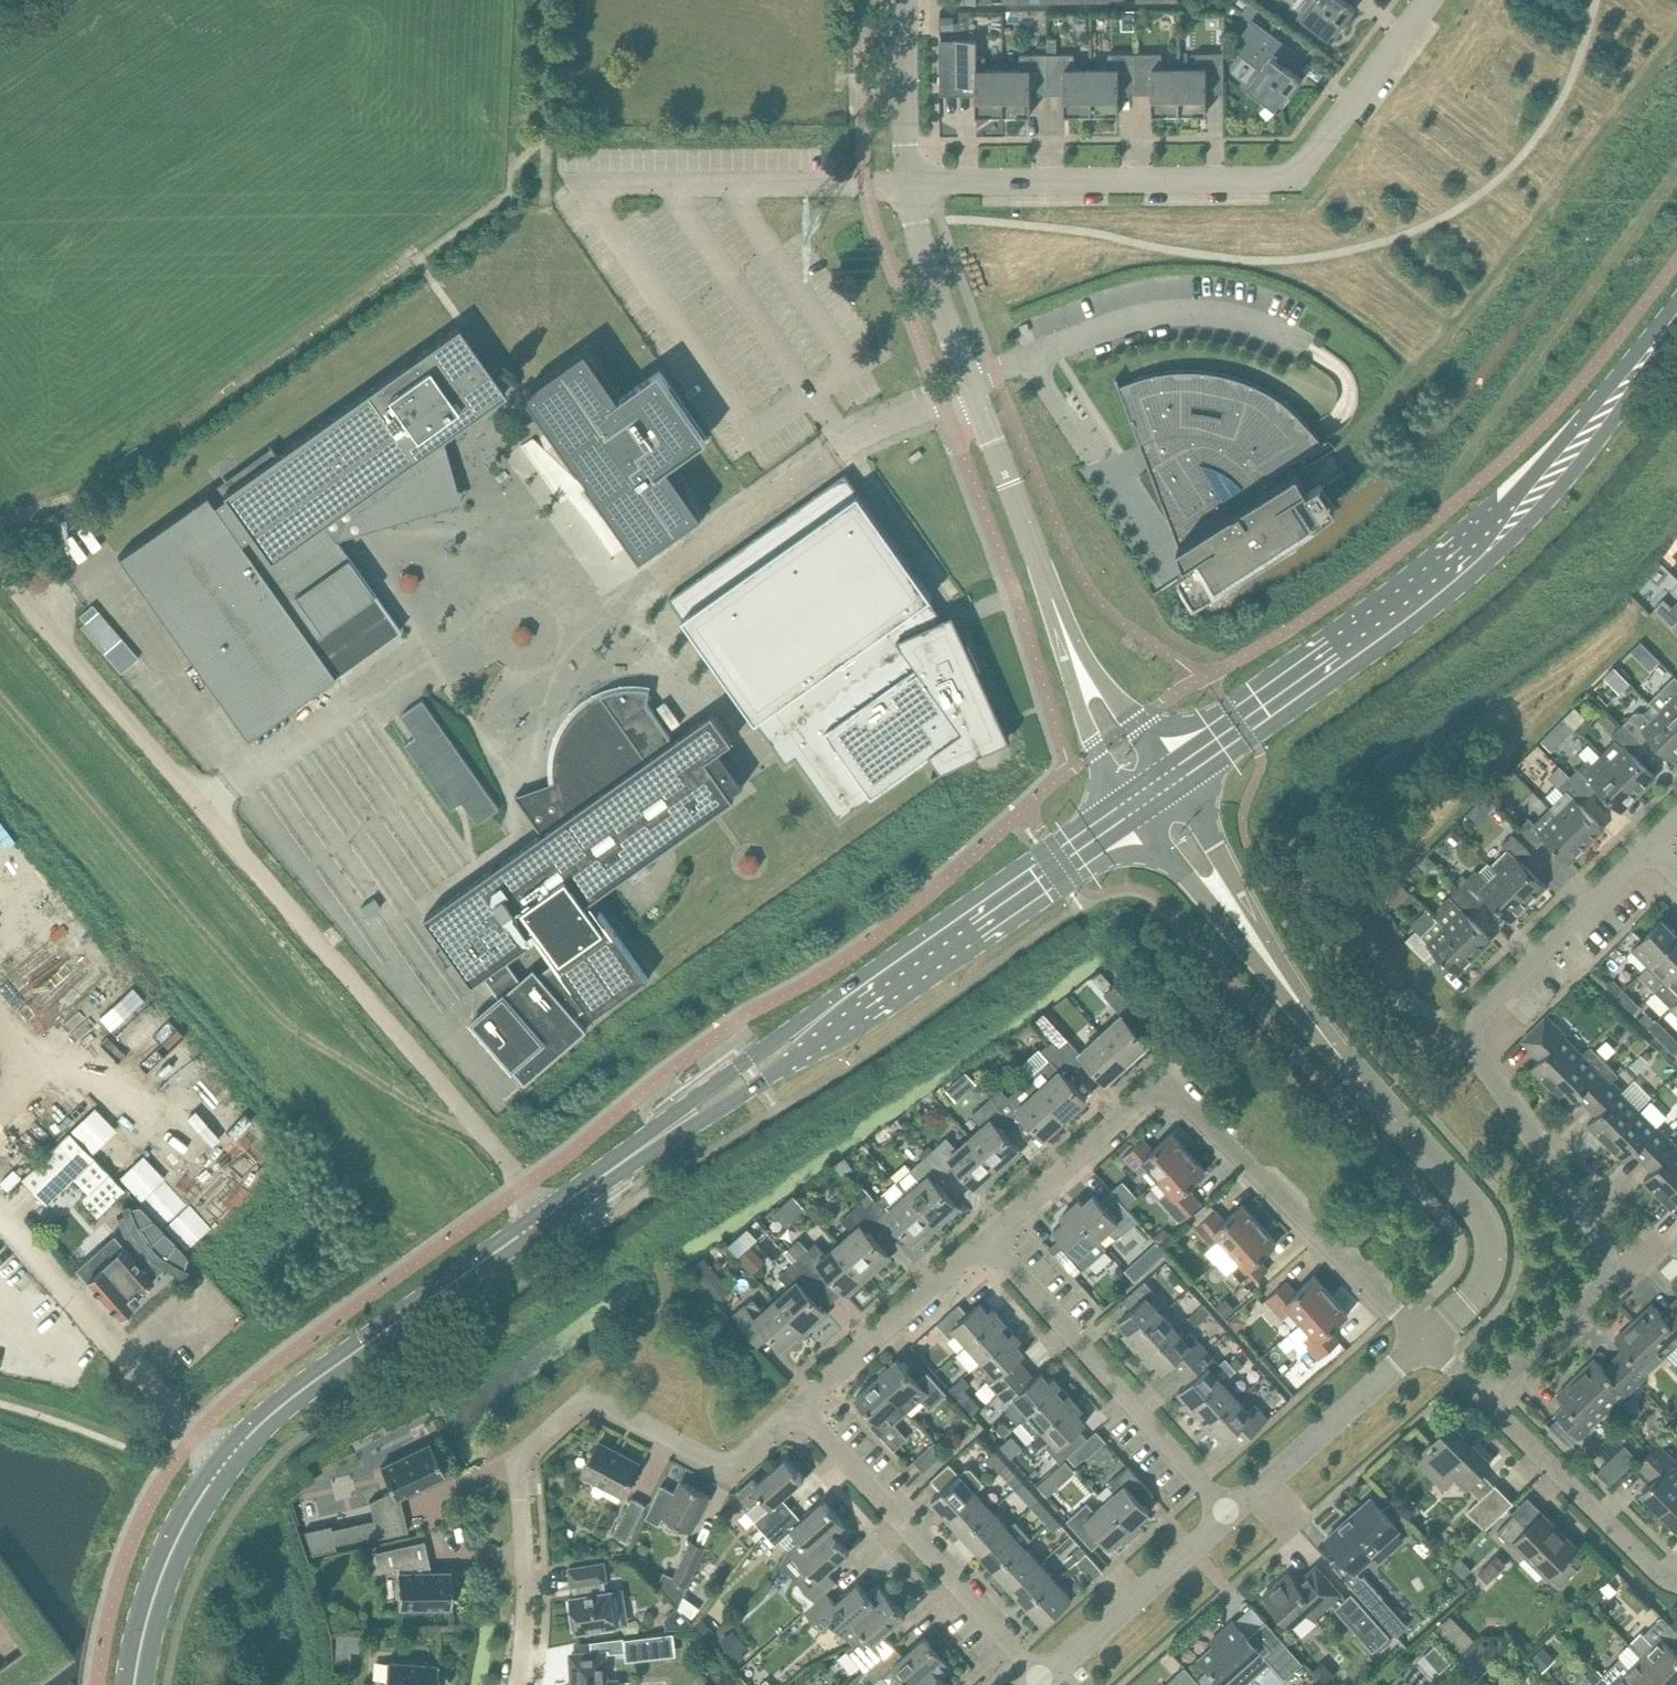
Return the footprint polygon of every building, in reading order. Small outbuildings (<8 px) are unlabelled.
[(1333,39),(1356,9),(1345,0),(1315,0),(1302,16),(1333,39)] [(1135,9),(1123,9),(1123,29),(1135,29),(1135,9)] [(1180,10),(1180,22),(1193,22),(1192,10),(1180,10)] [(941,17),(941,30),(953,30),(952,16),(941,17)] [(1243,48),(1240,52),(1249,60),(1262,70),(1249,87),(1280,110),(1303,79),(1268,53),(1279,39),(1261,25),(1253,19),(1242,34),(1249,40),(1243,48)] [(1047,52),(1057,52),(1057,38),(1047,38),(1047,52)] [(954,40),(940,40),(940,87),(954,87),(976,87),(976,115),(1004,115),(1003,70),(986,70),(986,57),(977,57),(977,40),(976,40),(954,40)] [(1162,53),(1135,54),(1135,83),(1152,83),(1152,114),(1180,113),(1179,68),(1162,69),(1162,53)] [(1196,68),(1179,68),(1180,113),(1207,113),(1207,82),(1224,82),(1224,53),(1196,53),(1196,68)] [(1020,70),(1003,70),(1004,115),(1031,115),(1031,83),(1048,83),(1047,54),(1020,54),(1020,70)] [(1074,54),(1047,54),(1048,83),(1064,83),(1064,114),(1092,114),(1092,69),(1075,69),(1074,54)] [(1108,69),(1092,69),(1092,114),(1119,114),(1119,83),(1135,83),(1135,54),(1108,54),(1108,69)] [(207,496),(119,558),(246,739),(334,677),(399,632),(373,594),(335,539),(460,502),(439,436),(501,393),(502,392),(481,360),(457,327),(221,493),(223,496),(212,504),(207,496)] [(587,350),(525,393),(565,450),(579,469),(580,468),(589,481),(588,482),(641,558),(659,546),(687,526),(689,529),(705,518),(669,466),(708,439),(660,371),(621,398),(587,351),(587,350)] [(1191,559),(1207,584),(1322,512),(1290,461),(1327,438),(1316,419),(1307,424),(1297,414),(1275,394),(1263,388),(1248,383),(1234,376),(1217,373),(1199,372),(1180,372),(1163,372),(1120,386),(1153,469),(1144,475),(1186,541),(1180,543),(1187,561),(1191,559)] [(845,474),(669,598),(786,764),(796,757),(840,819),(931,754),(941,769),(933,773),(934,774),(1011,739),(968,645),(964,647),(959,639),(963,636),(962,635),(958,638),(943,617),(930,599),(933,596),(912,568),(913,567),(846,473),(845,474)] [(43,522),(56,540),(67,532),(54,514),(43,522)] [(1673,608),(1664,599),(1653,609),(1672,628),(1676,623),(1676,604),(1673,608)] [(1631,651),(1650,670),(1659,660),(1641,642),(1631,651)] [(1615,667),(1605,677),(1615,686),(1624,677),(1615,667)] [(1649,702),(1660,712),(1676,729),(1676,678),(1675,676),(1649,702)] [(587,1032),(574,1015),(587,1007),(593,1015),(646,978),(592,899),(735,798),(731,793),(744,784),(720,750),(733,741),(713,712),(674,740),(648,704),(650,689),(640,688),(626,688),(613,689),(596,696),(584,704),(571,714),(562,724),(557,733),(552,746),(549,763),(551,775),(556,792),(559,795),(526,808),(542,833),(426,916),(443,942),(437,947),(449,962),(453,959),(474,983),(488,973),(500,992),(472,1021),(526,1083),(587,1032)] [(424,700),(402,715),(417,737),(415,739),(407,744),(406,745),(452,809),(455,808),(463,802),(469,811),(478,823),(500,808),(424,700)] [(1577,705),(1564,719),(1575,730),(1588,716),(1577,705)] [(1622,725),(1641,744),(1649,736),(1672,759),(1676,755),(1676,729),(1660,712),(1651,721),(1643,712),(1636,712),(1622,725)] [(1600,754),(1599,755),(1638,793),(1656,776),(1632,753),(1641,744),(1622,725),(1612,736),(1624,748),(1609,763),(1600,754)] [(1541,745),(1549,753),(1557,744),(1549,737),(1541,745)] [(1588,759),(1570,777),(1589,795),(1597,787),(1621,811),(1638,793),(1599,755),(1592,762),(1588,759)] [(1557,786),(1545,796),(1553,804),(1550,807),(1587,845),(1604,828),(1581,804),(1589,795),(1559,765),(1548,777),(1557,786)] [(1512,770),(1505,777),(1517,789),(1524,782),(1512,770)] [(1486,795),(1480,801),(1489,810),(1495,804),(1486,795)] [(1587,845),(1550,807),(1534,823),(1529,818),(1519,828),(1538,847),(1546,838),(1570,862),(1587,845)] [(1499,873),(1528,903),(1546,886),(1522,862),(1531,853),(1513,834),(1503,844),(1507,849),(1491,865),(1499,873)] [(1461,886),(1460,887),(1478,906),(1487,897),(1511,920),(1528,903),(1499,873),(1491,881),(1479,868),(1468,878),(1463,873),(1456,881),(1461,886)] [(1401,882),(1387,897),(1397,907),(1412,893),(1401,882)] [(1438,912),(1434,915),(1475,956),(1492,939),(1469,915),(1478,906),(1460,887),(1438,909),(1438,912)] [(374,899),(362,907),(369,916),(380,908),(374,899)] [(1475,956),(1434,915),(1434,916),(1437,919),(1421,935),(1416,930),(1406,940),(1425,959),(1434,950),(1458,973),(1475,956)] [(1649,965),(1676,938),(1676,934),(1663,919),(1633,949),(1649,965)] [(1655,991),(1676,969),(1676,938),(1649,965),(1639,975),(1655,991)] [(1671,1007),(1676,1001),(1676,969),(1655,991),(1671,1007)] [(1608,986),(1617,997),(1624,990),(1614,980),(1608,986)] [(1122,1015),(1101,1034),(1127,1062),(1148,1043),(1147,1041),(1129,1021),(1138,1013),(1115,986),(1105,995),(1122,1015)] [(1617,997),(1633,1013),(1640,1006),(1624,990),(1617,997)] [(1640,1019),(1649,1028),(1655,1022),(1645,1013),(1640,1019)] [(1531,1068),(1550,1087),(1583,1054),(1565,1036),(1566,1035),(1562,1031),(1547,1015),(1522,1040),(1540,1059),(1531,1068)] [(1650,1029),(1659,1039),(1667,1032),(1658,1022),(1650,1029)] [(1056,1026),(1047,1035),(1052,1040),(1059,1048),(1068,1039),(1056,1026)] [(1106,1082),(1127,1062),(1101,1034),(1080,1053),(1068,1039),(1059,1048),(1076,1068),(1077,1068),(1086,1060),(1106,1082)] [(1065,1118),(1087,1099),(1067,1077),(1076,1068),(1052,1041),(1042,1050),(1050,1058),(1029,1077),(1030,1078),(1065,1118)] [(1583,1054),(1550,1087),(1569,1105),(1577,1097),(1587,1106),(1612,1081),(1613,1081),(1620,1074),(1619,1073),(1609,1064),(1610,1063),(1592,1045),(1583,1054)] [(968,1072),(948,1090),(958,1101),(978,1083),(968,1072)] [(1001,1089),(991,1098),(999,1106),(1008,1117),(1016,1126),(1026,1117),(1044,1137),(1065,1118),(1039,1089),(1030,1078),(1008,1097),(1001,1089)] [(1587,1124),(1606,1143),(1639,1110),(1621,1092),(1622,1091),(1613,1081),(1612,1081),(1587,1106),(1596,1115),(1587,1124)] [(983,1126),(970,1138),(1000,1171),(1021,1151),(998,1126),(1008,1117),(999,1106),(991,1098),(973,1114),(983,1126)] [(1639,1147),(1649,1157),(1668,1137),(1658,1127),(1657,1128),(1639,1110),(1606,1143),(1625,1162),(1639,1147)] [(80,1201),(80,1202),(95,1218),(102,1210),(124,1190),(69,1133),(21,1179),(45,1204),(74,1176),(89,1192),(80,1201)] [(1149,1168),(1159,1179),(1189,1153),(1172,1133),(1153,1149),(1144,1139),(1123,1157),(1140,1176),(1149,1168)] [(1662,1199),(1676,1184),(1676,1146),(1668,1137),(1649,1157),(1658,1166),(1643,1180),(1662,1199)] [(947,1138),(928,1154),(946,1173),(955,1164),(979,1190),(1000,1171),(970,1138),(958,1149),(947,1138)] [(1189,1153),(1159,1179),(1169,1190),(1160,1198),(1181,1222),(1201,1204),(1188,1188),(1206,1172),(1189,1153)] [(910,1170),(897,1181),(938,1227),(959,1208),(936,1182),(946,1173),(928,1154),(910,1170)] [(844,1158),(833,1166),(840,1176),(851,1168),(844,1158)] [(864,1186),(854,1196),(861,1203),(860,1203),(877,1223),(883,1229),(893,1220),(916,1246),(938,1227),(897,1181),(883,1192),(875,1199),(864,1186)] [(1662,1199),(1676,1214),(1676,1184),(1662,1199)] [(1131,1191),(1121,1201),(1126,1207),(1137,1198),(1131,1191)] [(1080,1199),(1070,1208),(1098,1240),(1109,1231),(1117,1240),(1138,1221),(1126,1207),(1121,1201),(1112,1192),(1101,1202),(1094,1194),(1084,1203),(1080,1199)] [(103,1257),(98,1261),(94,1256),(79,1271),(117,1314),(154,1281),(151,1279),(164,1267),(186,1277),(189,1270),(184,1268),(191,1250),(176,1242),(164,1231),(155,1218),(149,1203),(130,1208),(129,1203),(122,1205),(124,1216),(118,1217),(117,1216),(117,1217),(139,1265),(114,1236),(97,1251),(103,1257)] [(853,1232),(840,1243),(869,1276),(890,1257),(867,1232),(877,1223),(860,1203),(842,1220),(853,1232)] [(1209,1203),(1192,1218),(1199,1225),(1195,1228),(1211,1247),(1221,1239),(1230,1250),(1260,1224),(1243,1204),(1225,1221),(1216,1210),(1209,1203)] [(1098,1240),(1070,1208),(1061,1217),(1064,1221),(1054,1230),(1060,1238),(1049,1248),(1075,1277),(1096,1258),(1088,1249),(1098,1240)] [(1260,1224),(1230,1250),(1240,1261),(1231,1269),(1248,1288),(1269,1270),(1259,1259),(1278,1243),(1260,1224)] [(747,1228),(728,1246),(739,1257),(749,1247),(758,1239),(747,1228)] [(1165,1228),(1154,1238),(1157,1241),(1161,1245),(1171,1236),(1165,1228)] [(799,1239),(788,1249),(797,1259),(814,1278),(824,1269),(848,1295),(869,1276),(840,1243),(827,1255),(816,1243),(808,1250),(799,1239)] [(1146,1251),(1126,1269),(1135,1280),(1156,1262),(1167,1252),(1161,1245),(1157,1241),(1146,1250),(1146,1251)] [(749,1247),(739,1257),(754,1272),(764,1263),(749,1247)] [(790,1288),(777,1299),(806,1332),(828,1313),(804,1287),(814,1278),(797,1259),(779,1276),(790,1288)] [(1292,1311),(1302,1322),(1332,1295),(1315,1276),(1296,1292),(1287,1281),(1266,1300),(1283,1319),(1292,1311)] [(708,1290),(720,1303),(732,1291),(720,1278),(708,1290)] [(1158,1296),(1145,1281),(1145,1280),(1123,1300),(1129,1307),(1117,1318),(1119,1321),(1116,1324),(1123,1333),(1130,1341),(1162,1313),(1151,1302),(1158,1296)] [(1332,1295),(1302,1322),(1312,1333),(1303,1341),(1319,1360),(1340,1341),(1331,1331),(1349,1314),(1332,1295)] [(1226,1298),(1216,1306),(1227,1318),(1236,1310),(1226,1298)] [(806,1332),(777,1299),(764,1311),(753,1299),(735,1315),(752,1334),(762,1326),(785,1351),(806,1332)] [(958,1332),(968,1344),(999,1316),(992,1308),(988,1312),(980,1303),(968,1314),(959,1304),(937,1323),(951,1339),(958,1332)] [(1633,1322),(1666,1355),(1676,1345),(1676,1310),(1676,1309),(1667,1318),(1653,1303),(1633,1322)] [(1190,1317),(1197,1325),(1211,1312),(1204,1305),(1190,1317)] [(1237,1312),(1228,1320),(1237,1330),(1246,1322),(1237,1312)] [(1130,1341),(1145,1358),(1176,1330),(1162,1313),(1130,1341)] [(968,1344),(982,1360),(1014,1333),(999,1316),(968,1344)] [(1629,1355),(1619,1364),(1638,1384),(1649,1374),(1648,1373),(1666,1355),(1633,1322),(1614,1340),(1629,1355)] [(1171,1365),(1179,1374),(1207,1350),(1191,1333),(1184,1339),(1176,1330),(1145,1358),(1152,1366),(1156,1362),(1164,1370),(1163,1370),(1164,1371),(1171,1365)] [(986,1378),(999,1393),(1027,1368),(1018,1359),(1025,1353),(1017,1344),(1021,1341),(1014,1333),(982,1360),(993,1372),(986,1378)] [(1184,1402),(1192,1411),(1223,1383),(1215,1373),(1222,1367),(1207,1350),(1179,1374),(1188,1384),(1181,1390),(1181,1391),(1182,1390),(1189,1398),(1184,1402)] [(1230,1363),(1237,1371),(1244,1364),(1237,1356),(1230,1363)] [(1595,1358),(1576,1376),(1608,1410),(1626,1393),(1628,1394),(1638,1384),(1619,1364),(1609,1373),(1595,1358)] [(898,1359),(877,1377),(907,1411),(921,1399),(930,1409),(947,1394),(928,1372),(918,1381),(898,1359)] [(1029,1413),(1061,1385),(1054,1377),(1049,1381),(1042,1372),(1035,1378),(1027,1368),(999,1393),(1012,1408),(1008,1411),(1018,1422),(1029,1413)] [(1576,1376),(1557,1394),(1571,1410),(1561,1419),(1581,1439),(1591,1429),(1590,1427),(1608,1410),(1576,1376)] [(877,1377),(857,1396),(866,1406),(859,1412),(870,1424),(881,1436),(888,1429),(888,1428),(907,1411),(877,1377)] [(949,1389),(956,1397),(971,1384),(964,1377),(949,1389)] [(1192,1411),(1206,1427),(1238,1399),(1223,1383),(1192,1411)] [(1029,1413),(1021,1420),(1035,1437),(1044,1430),(1075,1402),(1061,1385),(1029,1413)] [(1238,1399),(1206,1427),(1213,1435),(1215,1434),(1222,1443),(1225,1440),(1238,1429),(1246,1439),(1268,1419),(1255,1404),(1248,1411),(1238,1399)] [(976,1402),(967,1409),(973,1415),(981,1408),(976,1402)] [(1075,1402),(1044,1430),(1054,1441),(1047,1448),(1060,1463),(1066,1458),(1068,1456),(1076,1449),(1082,1443),(1088,1438),(1079,1429),(1086,1422),(1078,1414),(1082,1410),(1075,1402)] [(996,1428),(1003,1436),(1010,1430),(1003,1422),(996,1428)] [(1414,1459),(1430,1474),(1445,1488),(1457,1476),(1467,1487),(1468,1486),(1481,1499),(1469,1512),(1487,1530),(1515,1502),(1496,1484),(1495,1485),(1482,1473),(1491,1463),(1452,1425),(1433,1444),(1431,1442),(1414,1459)] [(913,1461),(924,1472),(945,1453),(935,1441),(913,1461)] [(582,1474),(624,1496),(641,1464),(599,1442),(582,1474)] [(377,1534),(378,1537),(408,1531),(403,1513),(401,1514),(397,1497),(445,1474),(430,1443),(380,1467),(392,1491),(370,1501),(373,1518),(377,1534)] [(1662,1513),(1676,1498),(1676,1470),(1672,1465),(1676,1461),(1659,1444),(1638,1465),(1653,1480),(1641,1492),(1662,1513)] [(1626,1445),(1598,1472),(1613,1487),(1640,1459),(1626,1445)] [(1076,1449),(1068,1456),(1076,1465),(1084,1458),(1076,1449)] [(998,1473),(1000,1471),(1007,1464),(996,1451),(986,1460),(998,1473)] [(754,1478),(738,1492),(752,1507),(752,1508),(749,1507),(747,1508),(747,1512),(755,1521),(765,1533),(792,1509),(783,1498),(804,1479),(786,1458),(758,1482),(754,1478)] [(1067,1458),(1056,1469),(1065,1480),(1077,1468),(1067,1458)] [(932,1499),(948,1517),(976,1492),(985,1484),(971,1468),(966,1468),(959,1474),(950,1463),(931,1480),(941,1491),(932,1499)] [(1000,1471),(1016,1489),(1023,1482),(1007,1464),(1000,1471)] [(1116,1493),(1106,1502),(1134,1533),(1144,1525),(1140,1521),(1150,1511),(1144,1504),(1154,1495),(1128,1466),(1108,1484),(1116,1493)] [(663,1516),(692,1532),(710,1496),(682,1481),(676,1492),(663,1485),(646,1517),(659,1524),(663,1516)] [(1031,1506),(1032,1506),(1039,1499),(1023,1482),(1016,1489),(1013,1491),(1029,1508),(1031,1506)] [(948,1517),(964,1535),(992,1510),(976,1492),(948,1517)] [(613,1534),(628,1541),(647,1505),(632,1497),(613,1534)] [(1325,1557),(1372,1609),(1383,1598),(1364,1577),(1362,1578),(1356,1571),(1372,1557),(1370,1555),(1399,1529),(1371,1498),(1326,1538),(1335,1548),(1325,1557)] [(1662,1513),(1676,1528),(1676,1498),(1662,1513)] [(1032,1506),(1047,1524),(1055,1517),(1039,1499),(1032,1506)] [(792,1509),(765,1533),(775,1545),(781,1540),(789,1549),(801,1539),(810,1550),(831,1531),(840,1542),(851,1532),(823,1500),(801,1519),(792,1509)] [(1134,1533),(1106,1502),(1096,1511),(1088,1502),(1067,1520),(1093,1549),(1103,1540),(1110,1548),(1120,1538),(1124,1542),(1134,1533)] [(964,1535),(980,1553),(1008,1528),(992,1510),(964,1535)] [(1577,1567),(1584,1559),(1575,1550),(1576,1548),(1542,1514),(1528,1527),(1515,1514),(1497,1531),(1512,1546),(1516,1542),(1549,1575),(1550,1575),(1561,1585),(1578,1568),(1577,1567)] [(1047,1524),(1054,1531),(1061,1524),(1055,1517),(1047,1524)] [(336,1544),(377,1534),(373,1518),(332,1528),(331,1524),(304,1531),(312,1554),(337,1549),(336,1544)] [(996,1571),(1024,1545),(1032,1538),(1016,1521),(1008,1528),(980,1553),(996,1571)] [(789,1549),(781,1563),(815,1602),(827,1592),(838,1582),(828,1571),(850,1552),(840,1542),(831,1531),(810,1550),(801,1539),(789,1549)] [(374,1552),(379,1571),(397,1567),(398,1572),(398,1607),(451,1606),(451,1572),(432,1572),(424,1540),(374,1552)] [(673,1580),(667,1577),(663,1587),(678,1606),(705,1547),(691,1540),(673,1580)] [(372,1545),(315,1559),(322,1581),(379,1571),(372,1545)] [(996,1571),(1012,1588),(1040,1563),(1024,1545),(996,1571)] [(1073,1553),(1080,1560),(1087,1553),(1081,1546),(1073,1553)] [(1087,1553),(1080,1560),(1077,1562),(1093,1580),(1103,1571),(1087,1553)] [(1460,1555),(1450,1564),(1462,1578),(1472,1570),(1460,1555)] [(578,1596),(571,1597),(576,1632),(617,1626),(612,1591),(605,1592),(603,1580),(607,1580),(604,1562),(569,1568),(572,1585),(576,1585),(578,1596)] [(1012,1588),(1028,1606),(1056,1581),(1040,1563),(1012,1588)] [(1306,1578),(1299,1586),(1287,1573),(1263,1595),(1291,1626),(1307,1612),(1314,1619),(1332,1603),(1336,1608),(1334,1609),(1373,1652),(1391,1637),(1351,1593),(1346,1598),(1316,1565),(1304,1576),(1306,1578)] [(1610,1588),(1619,1598),(1629,1589),(1620,1579),(1610,1588)] [(1056,1581),(1028,1606),(1044,1624),(1072,1599),(1056,1581)] [(836,1602),(827,1592),(815,1602),(805,1611),(824,1632),(835,1622),(854,1643),(865,1633),(855,1623),(876,1604),(867,1594),(867,1593),(858,1583),(836,1602)] [(878,1584),(867,1593),(867,1594),(876,1604),(855,1623),(865,1633),(854,1643),(848,1649),(867,1669),(894,1645),(884,1635),(906,1615),(878,1584)] [(681,1610),(694,1619),(702,1609),(689,1600),(681,1610)] [(665,1618),(666,1630),(694,1625),(677,1607),(665,1618)] [(1629,1643),(1671,1684),(1675,1684),(1676,1683),(1676,1653),(1671,1647),(1676,1641),(1676,1631),(1662,1616),(1644,1635),(1641,1632),(1629,1643)] [(1259,1649),(1286,1678),(1303,1663),(1289,1646),(1266,1621),(1248,1637),(1234,1621),(1216,1637),(1219,1641),(1200,1658),(1210,1669),(1200,1678),(1207,1684),(1245,1684),(1249,1681),(1237,1669),(1259,1649)] [(337,1634),(336,1648),(351,1650),(359,1650),(360,1635),(337,1634)] [(867,1669),(877,1681),(883,1676),(890,1684),(892,1684),(902,1676),(911,1684),(913,1684),(933,1668),(942,1678),(953,1668),(925,1636),(903,1656),(894,1645),(867,1669)] [(1473,1645),(1462,1657),(1481,1676),(1492,1664),(1485,1656),(1491,1650),(1481,1640),(1475,1646),(1473,1645)] [(1602,1676),(1610,1684),(1671,1684),(1629,1643),(1619,1654),(1620,1658),(1602,1676)] [(1435,1645),(1424,1655),(1440,1673),(1451,1662),(1435,1645)] [(1544,1646),(1531,1659),(1540,1668),(1552,1656),(1544,1646)] [(567,1684),(632,1684),(632,1683),(629,1680),(619,1680),(607,1681),(605,1652),(571,1654),(572,1683),(567,1683),(567,1684)] [(1462,1657),(1451,1668),(1468,1684),(1472,1684),(1481,1676),(1462,1657)] [(448,1684),(448,1681),(448,1678),(446,1675),(444,1673),(441,1671),(438,1670),(438,1665),(387,1661),(385,1684),(448,1684)] [(942,1678),(933,1668),(913,1684),(949,1684),(942,1678)] [(1602,1676),(1601,1677),(1593,1669),(1586,1676),(1594,1684),(1593,1684),(1610,1684),(1602,1676)] [(1165,1684),(1185,1684),(1176,1675),(1165,1684)] [(902,1676),(892,1684),(911,1684),(902,1676)]
